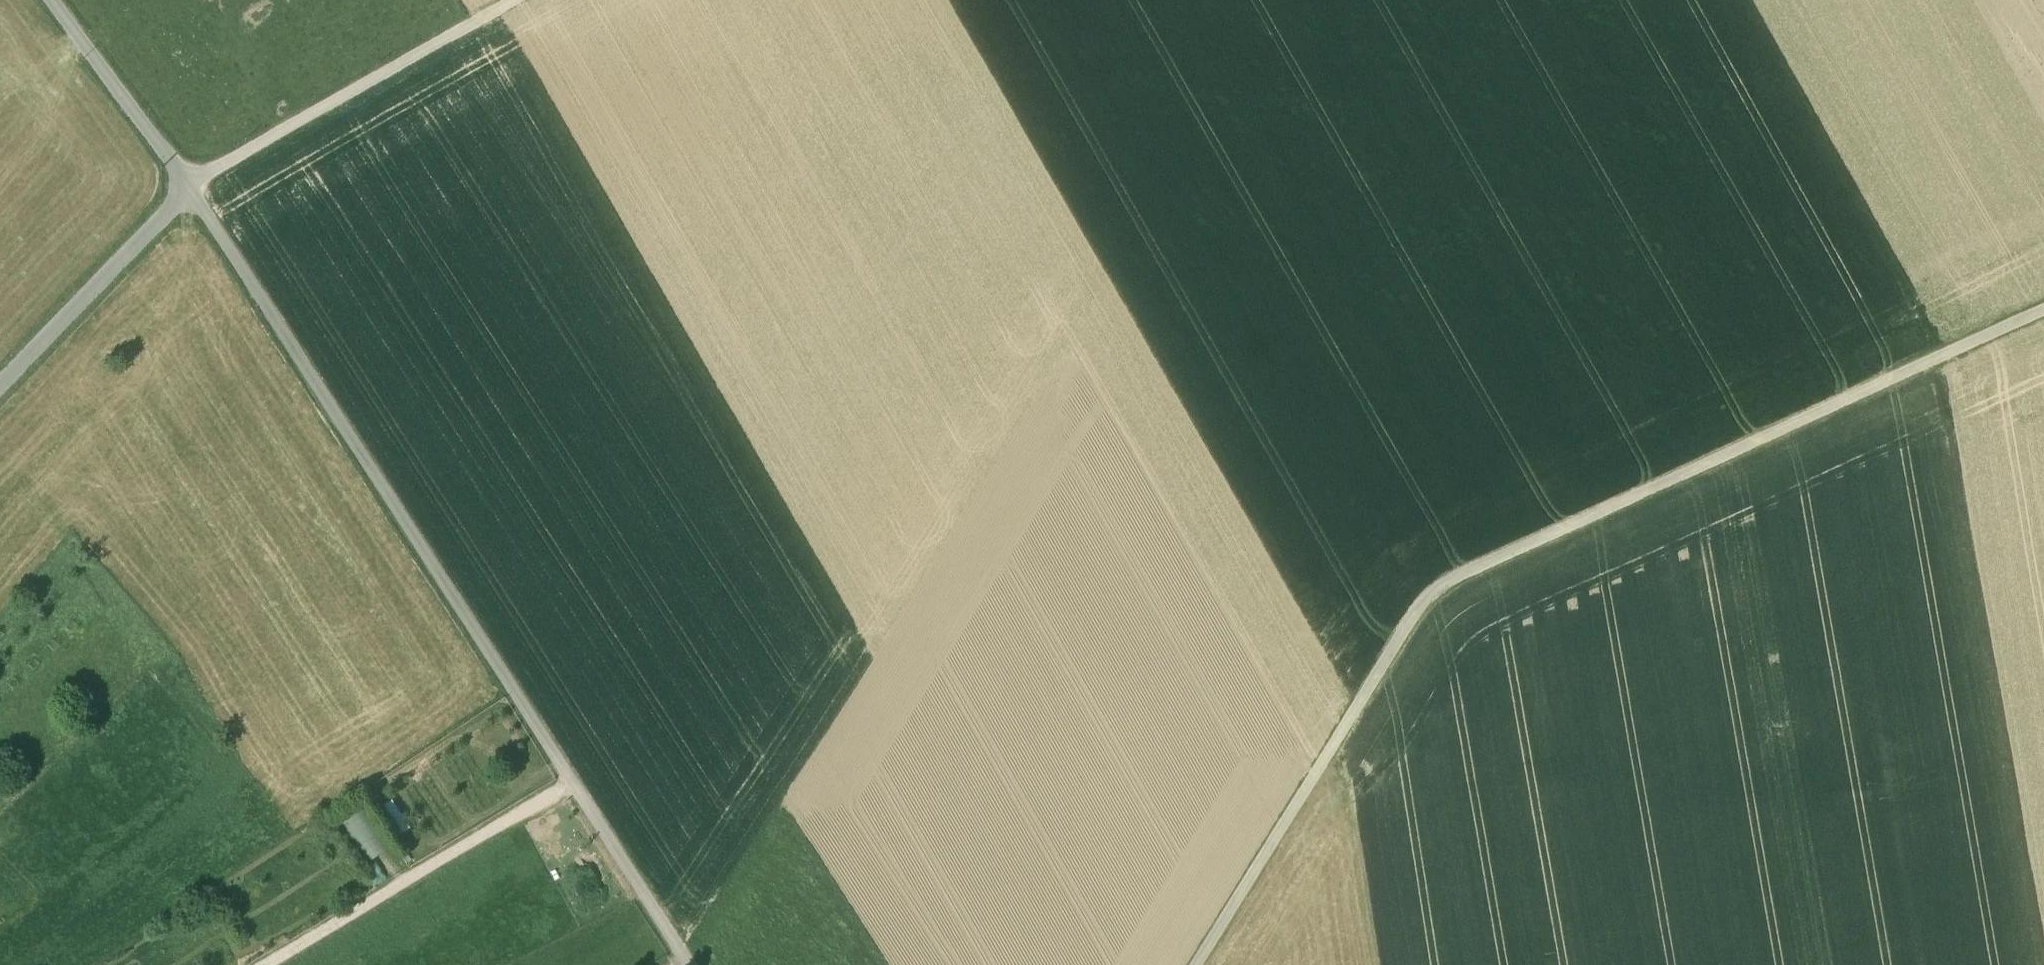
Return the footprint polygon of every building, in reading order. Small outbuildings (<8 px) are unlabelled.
[(342,817),(371,861),(391,847),(363,804),(342,817)]
